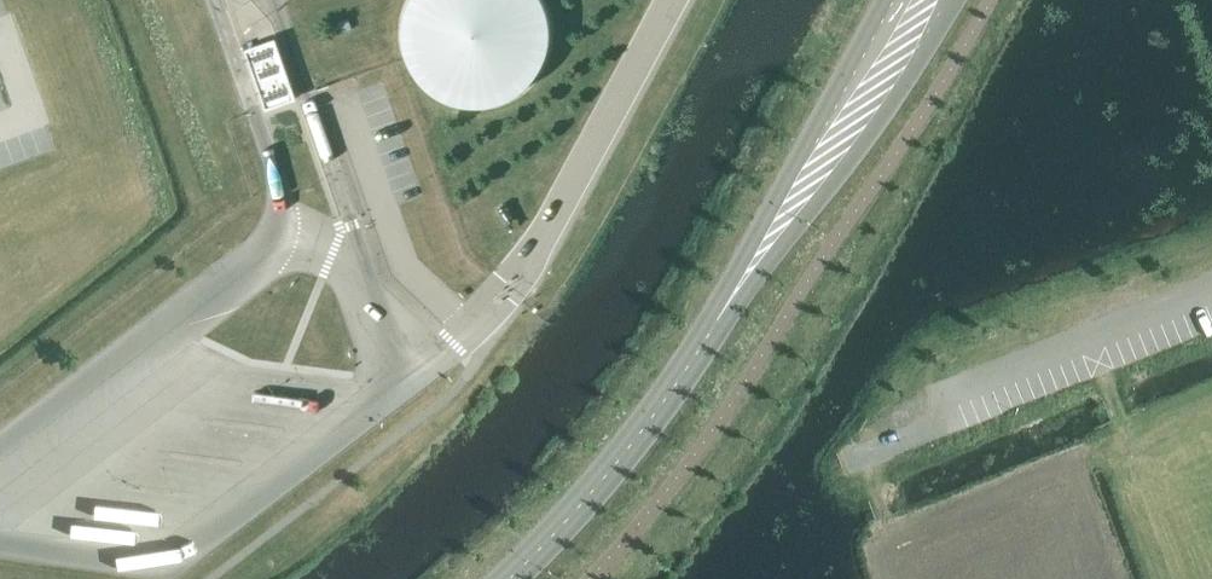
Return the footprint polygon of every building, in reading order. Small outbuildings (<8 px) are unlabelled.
[(558,44),(557,19),(549,0),(415,0),(408,14),(406,39),(411,63),(423,84),(442,100),(465,109),(490,111),(514,104),(536,89),(551,69),(558,44)] [(265,111),(297,99),(275,38),(243,50),(265,111)]
